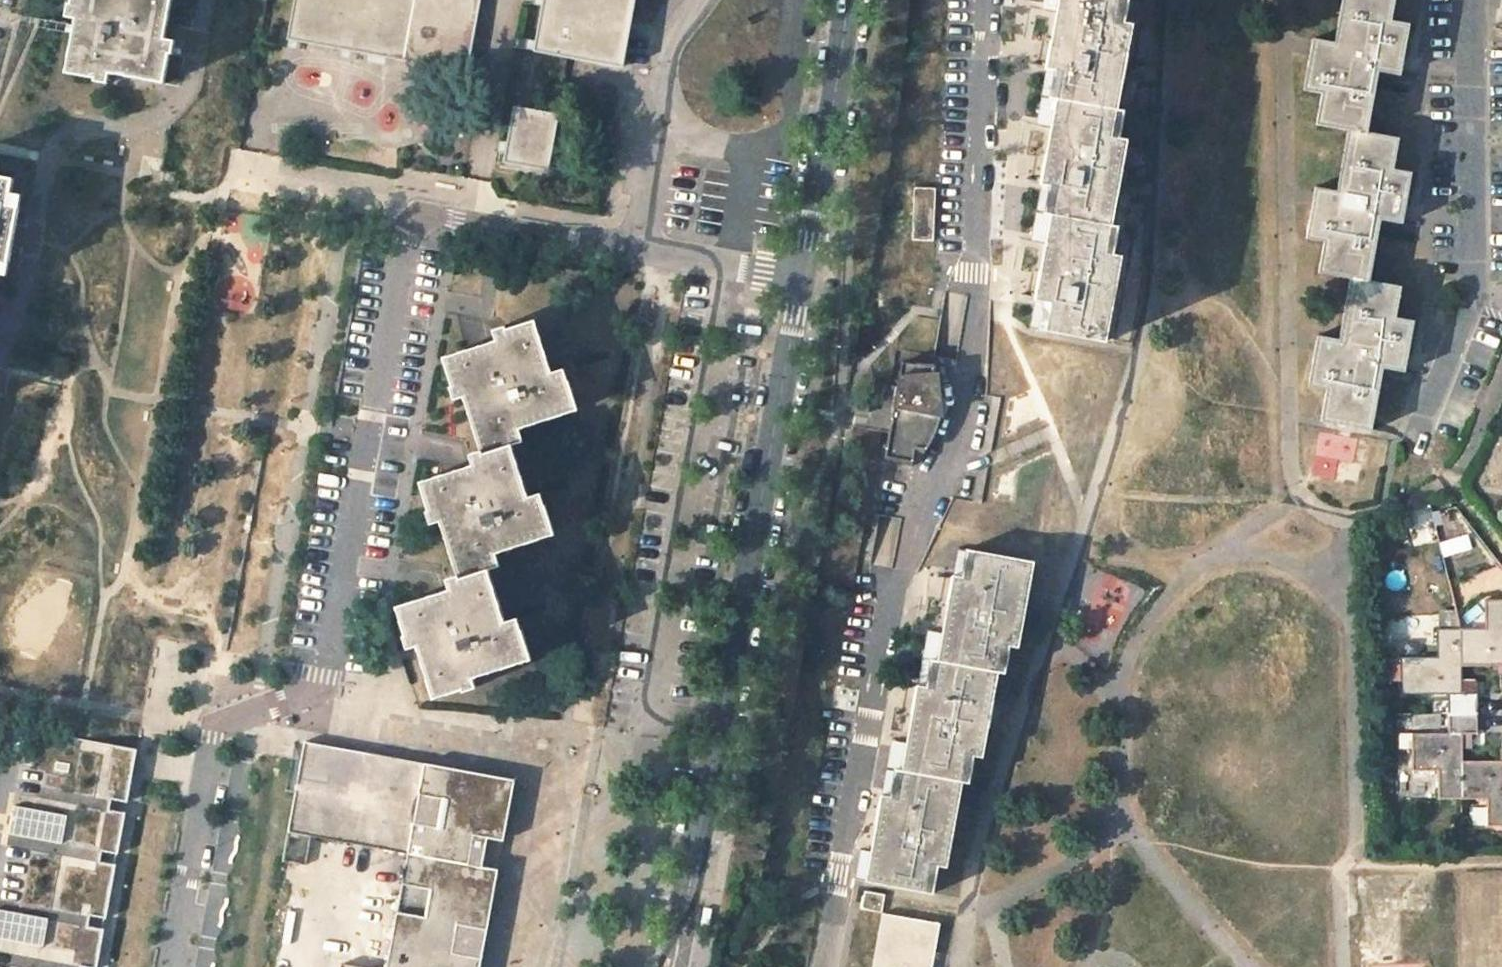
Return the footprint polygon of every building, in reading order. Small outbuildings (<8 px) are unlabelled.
[(161,28),(166,0),(68,0),(67,5),(76,6),(64,71),(95,77),(97,70),(161,81),(168,49),(158,47),(161,28)] [(465,70),(478,0),(293,0),(287,36),(465,70)] [(633,0),(543,0),(534,47),(567,54),(621,65),(633,0)] [(1053,70),(1061,72),(1056,98),(1115,110),(1130,24),(1123,22),(1116,21),(1120,0),(1058,0),(1056,11),(1048,58),(1046,68),(1053,70)] [(1123,22),(1127,0),(1120,0),(1116,21),(1123,22)] [(1404,44),(1407,25),(1389,20),(1393,0),(1342,0),(1333,41),(1313,37),(1303,87),(1322,91),(1315,121),(1349,127),(1366,131),(1377,70),(1398,74),(1404,44)] [(1061,72),(1053,70),(1049,97),(1056,98),(1061,72)] [(1040,183),(1047,184),(1055,186),(1050,213),(1110,225),(1125,141),(1118,140),(1110,138),(1115,110),(1056,98),(1042,173),(1040,183)] [(503,160),(546,168),(556,112),(513,105),(503,160)] [(1123,111),(1115,110),(1110,138),(1118,140),(1123,111)] [(1399,220),(1407,183),(1409,173),(1391,169),(1397,137),(1366,131),(1349,127),(1336,189),(1316,186),(1305,236),(1325,239),(1319,269),(1350,275),(1367,279),(1380,217),(1399,220)] [(12,227),(15,206),(4,204),(9,178),(0,176),(0,262),(6,263),(12,227)] [(1055,186),(1047,184),(1042,212),(1050,213),(1055,186)] [(911,239),(932,239),(933,187),(913,187),(911,239)] [(1034,298),(1042,300),(1050,302),(1045,329),(1104,340),(1119,256),(1113,255),(1105,254),(1110,225),(1050,213),(1036,289),(1034,298)] [(1118,226),(1110,225),(1105,254),(1113,255),(1118,226)] [(1399,285),(1367,279),(1350,275),(1338,338),(1316,334),(1308,384),(1325,387),(1320,417),(1368,427),(1381,365),(1401,369),(1409,334),(1411,320),(1393,316),(1399,285)] [(1050,302),(1042,300),(1037,328),(1045,329),(1050,302)] [(506,328),(508,334),(510,340),(446,361),(455,390),(466,387),(487,452),(516,441),(513,430),(577,407),(568,380),(557,383),(536,319),(506,328)] [(935,365),(901,362),(884,458),(912,467),(916,448),(919,428),(936,431),(941,418),(941,406),(941,394),(939,380),(937,372),(935,365)] [(933,436),(936,431),(919,428),(916,448),(926,450),(929,446),(931,441),(933,436)] [(487,452),(489,458),(490,463),(423,486),(432,515),(444,511),(465,575),(494,564),(491,554),(556,532),(546,504),(537,506),(516,441),(487,452)] [(968,576),(973,550),(965,549),(960,576),(968,576)] [(1032,560),(973,550),(968,576),(960,576),(953,575),(951,588),(942,632),(937,659),(996,669),(1002,642),(1009,644),(1016,645),(1032,560)] [(465,575),(467,582),(469,587),(403,609),(412,638),(425,633),(444,692),(472,683),(469,670),(535,649),(525,621),(514,624),(494,564),(465,575)] [(1457,629),(1458,663),(1501,663),(1501,602),(1484,601),(1482,628),(1457,629)] [(1438,611),(1438,629),(1457,629),(1453,611),(1438,611)] [(1474,703),(1474,693),(1458,692),(1458,663),(1457,629),(1438,629),(1435,629),(1435,656),(1384,657),(1384,678),(1400,678),(1399,693),(1445,693),(1445,712),(1474,711),(1474,703)] [(0,730),(0,966),(262,966),(282,860),(303,864),(309,834),(286,830),(304,736),(317,672),(153,640),(133,741),(118,739),(115,752),(0,730)] [(1002,642),(996,669),(1003,670),(1009,644),(1002,642)] [(930,658),(924,684),(932,685),(937,659),(930,658)] [(979,755),(996,669),(937,659),(932,685),(924,684),(918,683),(915,696),(913,705),(901,769),(961,779),(966,752),(974,754),(979,755)] [(1435,796),(1459,797),(1459,760),(1459,734),(1473,734),(1474,726),(1474,711),(1445,712),(1445,734),(1411,734),(1410,769),(1435,770),(1435,796)] [(1440,715),(1413,716),(1413,728),(1441,727),(1440,715)] [(115,752),(118,739),(0,716),(0,730),(115,752)] [(474,868),(480,838),(495,841),(501,809),(506,781),(370,756),(312,746),(313,737),(304,736),(286,830),(309,834),(401,851),(379,966),(472,966),(489,871),(474,868)] [(968,780),(974,754),(966,752),(961,779),(968,780)] [(1459,760),(1459,797),(1484,797),(1485,825),(1501,825),(1501,760),(1459,760)] [(896,796),(901,769),(894,768),(888,795),(896,796)] [(866,878),(923,890),(929,862),(937,863),(944,864),(961,779),(901,769),(896,796),(888,795),(882,794),(880,804),(866,878)] [(931,891),(937,863),(929,862),(923,890),(931,891)] [(861,908),(881,912),(884,893),(864,890),(861,908)] [(881,912),(871,966),(930,966),(938,923),(881,912)]
